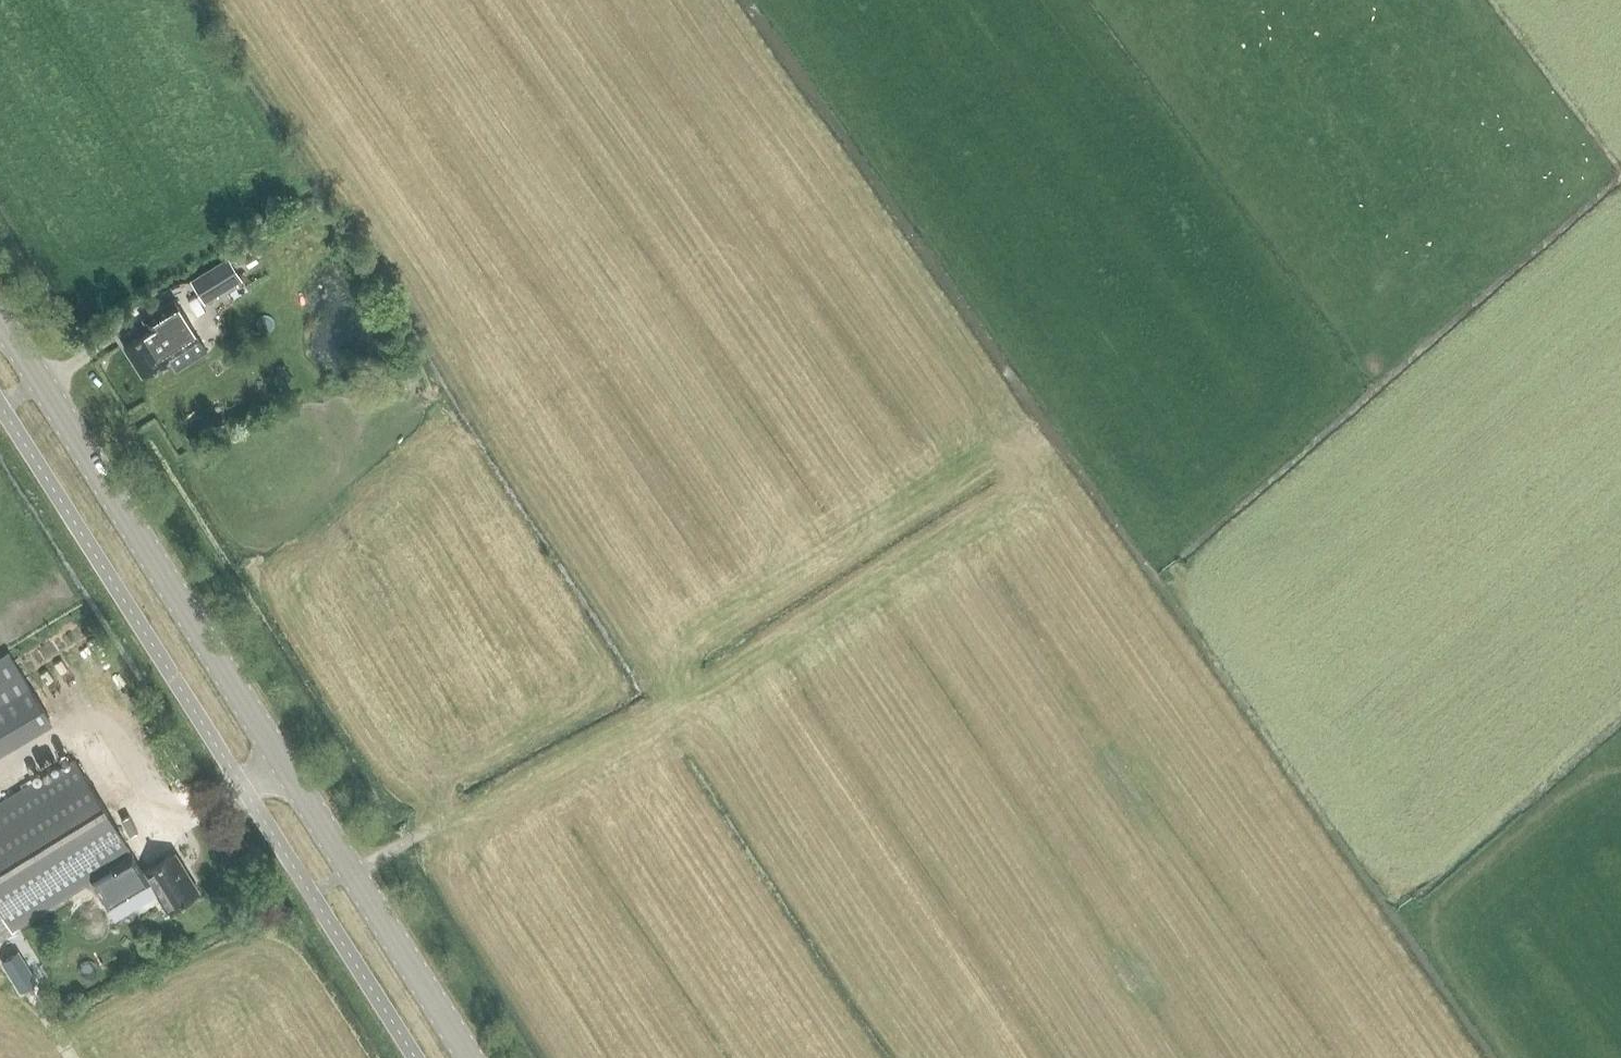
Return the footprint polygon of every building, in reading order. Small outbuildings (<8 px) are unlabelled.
[(191,279),(206,302),(243,279),(228,255),(191,279)] [(138,374),(165,358),(165,357),(195,338),(171,299),(140,318),(147,329),(120,345),(138,374)] [(60,723),(19,648),(0,658),(0,756),(60,723)] [(74,759),(0,803),(0,935),(90,879),(132,854),(74,759)] [(132,854),(90,879),(107,908),(150,883),(167,911),(199,892),(175,853),(143,872),(132,854)]
